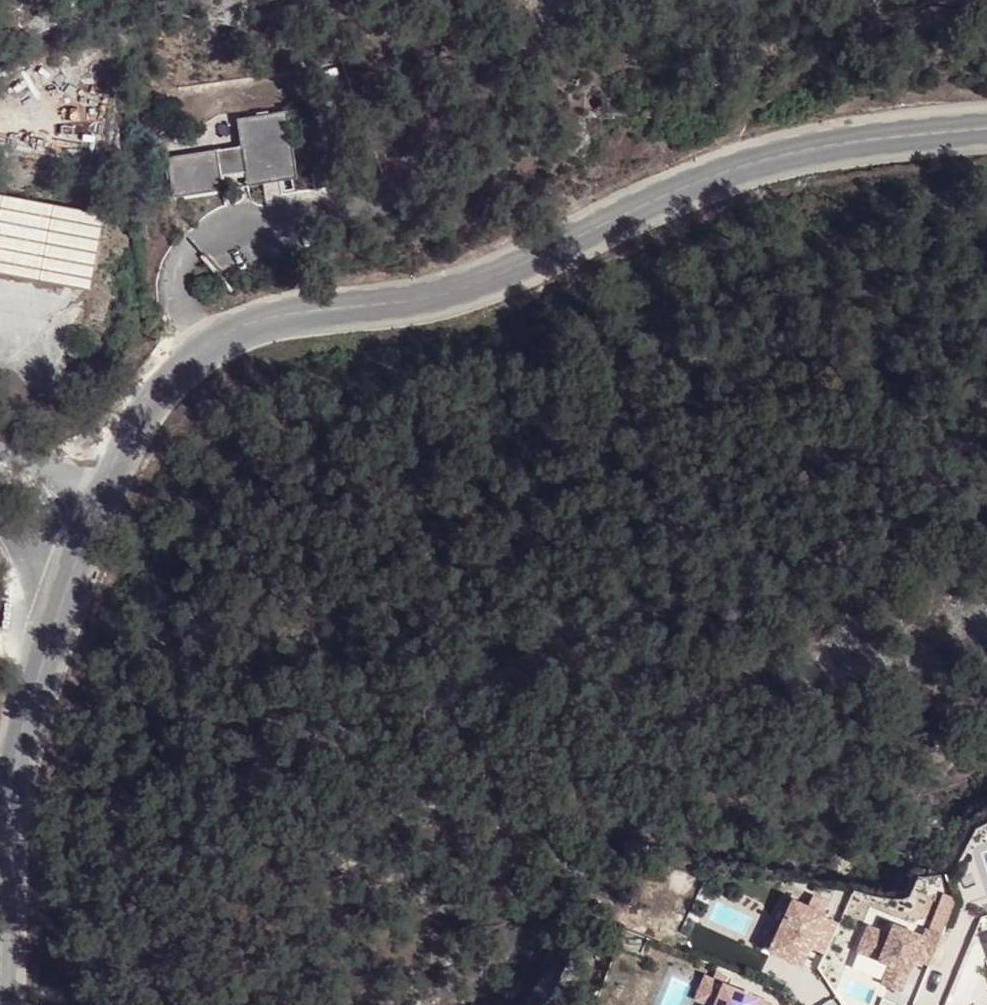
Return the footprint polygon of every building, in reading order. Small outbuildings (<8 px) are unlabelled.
[(288,113),(237,118),(240,147),(166,158),(173,199),(298,180),(288,113)] [(0,195),(0,277),(88,293),(103,214),(0,195)] [(113,235),(100,230),(96,256),(108,260),(113,235)] [(790,898),(766,950),(804,966),(812,947),(825,953),(839,922),(823,915),(830,900),(813,892),(807,905),(790,898)] [(867,926),(857,954),(887,965),(880,985),(904,994),(914,967),(930,973),(957,899),(941,893),(923,940),(893,928),(890,934),(867,926)] [(698,996),(719,1004),(772,1004),(771,1003),(707,976),(698,996)]
